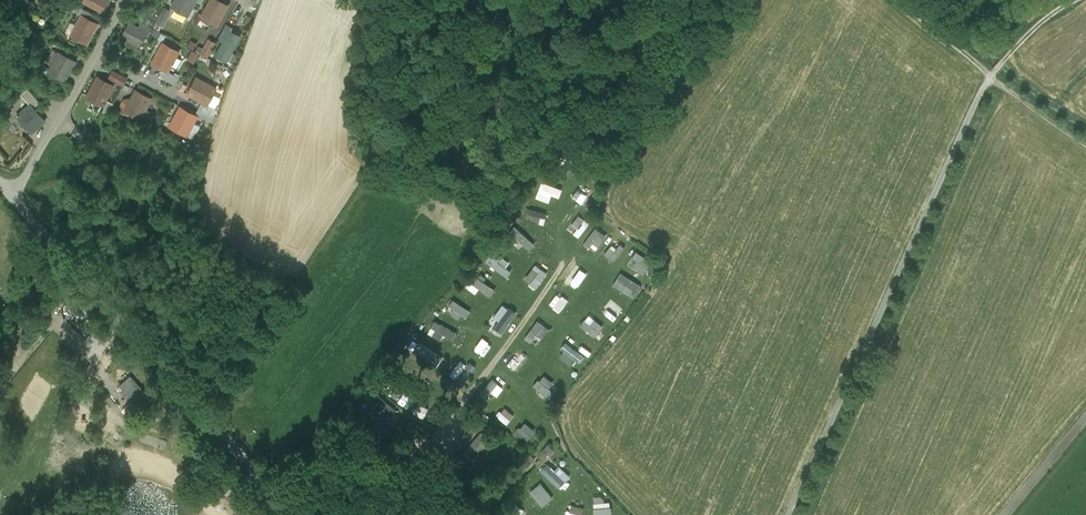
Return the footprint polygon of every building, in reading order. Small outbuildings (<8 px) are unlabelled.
[(22,10),(27,5),(23,0),(12,0),(22,10)] [(104,12),(109,2),(105,0),(85,0),(84,2),(104,12)] [(172,7),(187,15),(192,7),(195,0),(175,0),(172,7)] [(192,7),(198,10),(203,0),(195,0),(192,7)] [(217,0),(211,0),(203,15),(202,17),(212,22),(217,25),(228,6),(217,0)] [(82,15),(91,21),(95,15),(81,8),(78,13),(82,15)] [(170,10),(164,8),(156,22),(163,25),(170,10)] [(210,26),(212,22),(202,17),(203,15),(199,13),(194,23),(195,25),(199,27),(201,26),(203,22),(210,26)] [(71,35),(87,44),(97,24),(91,21),(82,15),(71,35)] [(139,29),(129,23),(123,37),(140,46),(147,33),(139,29)] [(139,29),(147,33),(150,27),(142,23),(139,29)] [(224,42),(230,31),(232,27),(226,24),(218,39),(224,42)] [(237,35),(230,31),(224,42),(216,55),(226,60),(231,52),(235,45),(233,44),(237,35)] [(201,54),(208,57),(215,43),(209,39),(201,54)] [(178,52),(163,44),(152,63),(168,71),(178,52)] [(196,60),(200,53),(193,49),(189,57),(196,60)] [(237,55),(231,52),(226,60),(232,63),(237,55)] [(49,72),(64,81),(75,61),(59,53),(49,72)] [(179,77),(168,71),(152,63),(150,74),(160,76),(175,85),(179,77)] [(109,78),(123,85),(127,79),(112,71),(109,78)] [(87,97),(103,105),(113,86),(98,77),(87,97)] [(196,78),(188,94),(202,102),(207,104),(216,89),(196,78)] [(31,104),(34,108),(39,103),(27,90),(21,95),(30,105),(31,104)] [(125,110),(141,118),(151,99),(136,90),(132,98),(125,110)] [(125,110),(132,98),(123,100),(117,111),(124,114),(125,110)] [(217,110),(207,104),(202,102),(199,108),(214,116),(217,110)] [(17,116),(31,133),(45,121),(34,108),(31,104),(30,105),(17,116)] [(170,126),(187,135),(197,116),(180,107),(170,126)] [(214,116),(199,108),(197,114),(212,121),(215,116),(214,116)] [(584,165),(581,174),(596,180),(600,172),(584,165)] [(561,197),(563,186),(541,182),(537,199),(550,201),(552,195),(561,197)] [(580,202),(588,191),(580,185),(572,196),(580,202)] [(532,208),(530,219),(545,223),(548,212),(532,208)] [(580,237),(590,221),(579,214),(573,224),(577,227),(573,233),(580,237)] [(583,242),(590,247),(594,242),(600,246),(608,236),(595,226),(583,242)] [(616,240),(605,253),(614,261),(625,248),(616,240)] [(508,277),(514,271),(508,266),(511,262),(497,249),(487,259),(508,277)] [(644,273),(652,260),(636,250),(628,263),(644,273)] [(526,278),(537,287),(549,272),(538,263),(526,278)] [(587,274),(576,266),(567,279),(578,287),(587,274)] [(35,282),(41,282),(44,278),(41,273),(35,272),(32,277),(35,282)] [(491,296),(497,290),(480,274),(469,286),(476,292),(481,287),(491,296)] [(640,285),(620,274),(613,286),(633,297),(640,285)] [(549,304),(560,312),(569,301),(558,292),(549,304)] [(613,299),(602,311),(612,321),(623,309),(613,299)] [(467,316),(471,310),(454,300),(451,305),(455,308),(451,313),(459,319),(462,314),(467,316)] [(494,317),(499,320),(494,327),(505,334),(518,311),(503,303),(494,317)] [(581,324),(596,337),(605,326),(590,313),(581,324)] [(527,338),(533,341),(536,334),(544,338),(551,327),(537,319),(527,338)] [(456,339),(459,330),(434,321),(430,334),(442,339),(443,335),(456,339)] [(483,337),(476,347),(482,351),(489,341),(483,337)] [(573,365),(577,359),(581,362),(585,356),(568,343),(559,356),(573,365)] [(437,364),(440,351),(419,345),(416,358),(437,364)] [(585,346),(581,350),(588,358),(592,355),(585,346)] [(117,380),(134,365),(130,359),(112,374),(117,380)] [(456,380),(467,364),(460,359),(449,375),(456,380)] [(454,380),(459,385),(477,368),(472,362),(454,380)] [(151,388),(156,384),(144,370),(139,374),(151,388)] [(128,374),(118,382),(134,402),(145,393),(128,374)] [(543,375),(536,387),(551,396),(558,384),(543,375)] [(498,396),(505,387),(493,377),(479,393),(486,399),(492,391),(498,396)] [(404,392),(398,401),(407,407),(413,398),(404,392)] [(393,414),(375,399),(368,408),(385,423),(393,414)] [(504,406),(496,415),(506,424),(515,415),(504,406)] [(483,425),(476,418),(468,426),(475,433),(483,425)] [(515,433),(527,442),(537,430),(525,421),(515,433)] [(491,442),(481,432),(462,453),(472,462),(491,442)] [(548,444),(542,452),(548,457),(555,448),(548,444)] [(233,480),(218,462),(211,467),(226,486),(233,480)] [(572,476),(560,465),(556,470),(549,463),(541,470),(561,489),(572,476)] [(542,482),(524,494),(530,503),(537,499),(542,507),(554,498),(542,482)] [(595,514),(612,514),(612,502),(595,502),(595,514)] [(568,514),(584,514),(586,507),(571,504),(568,514)]
